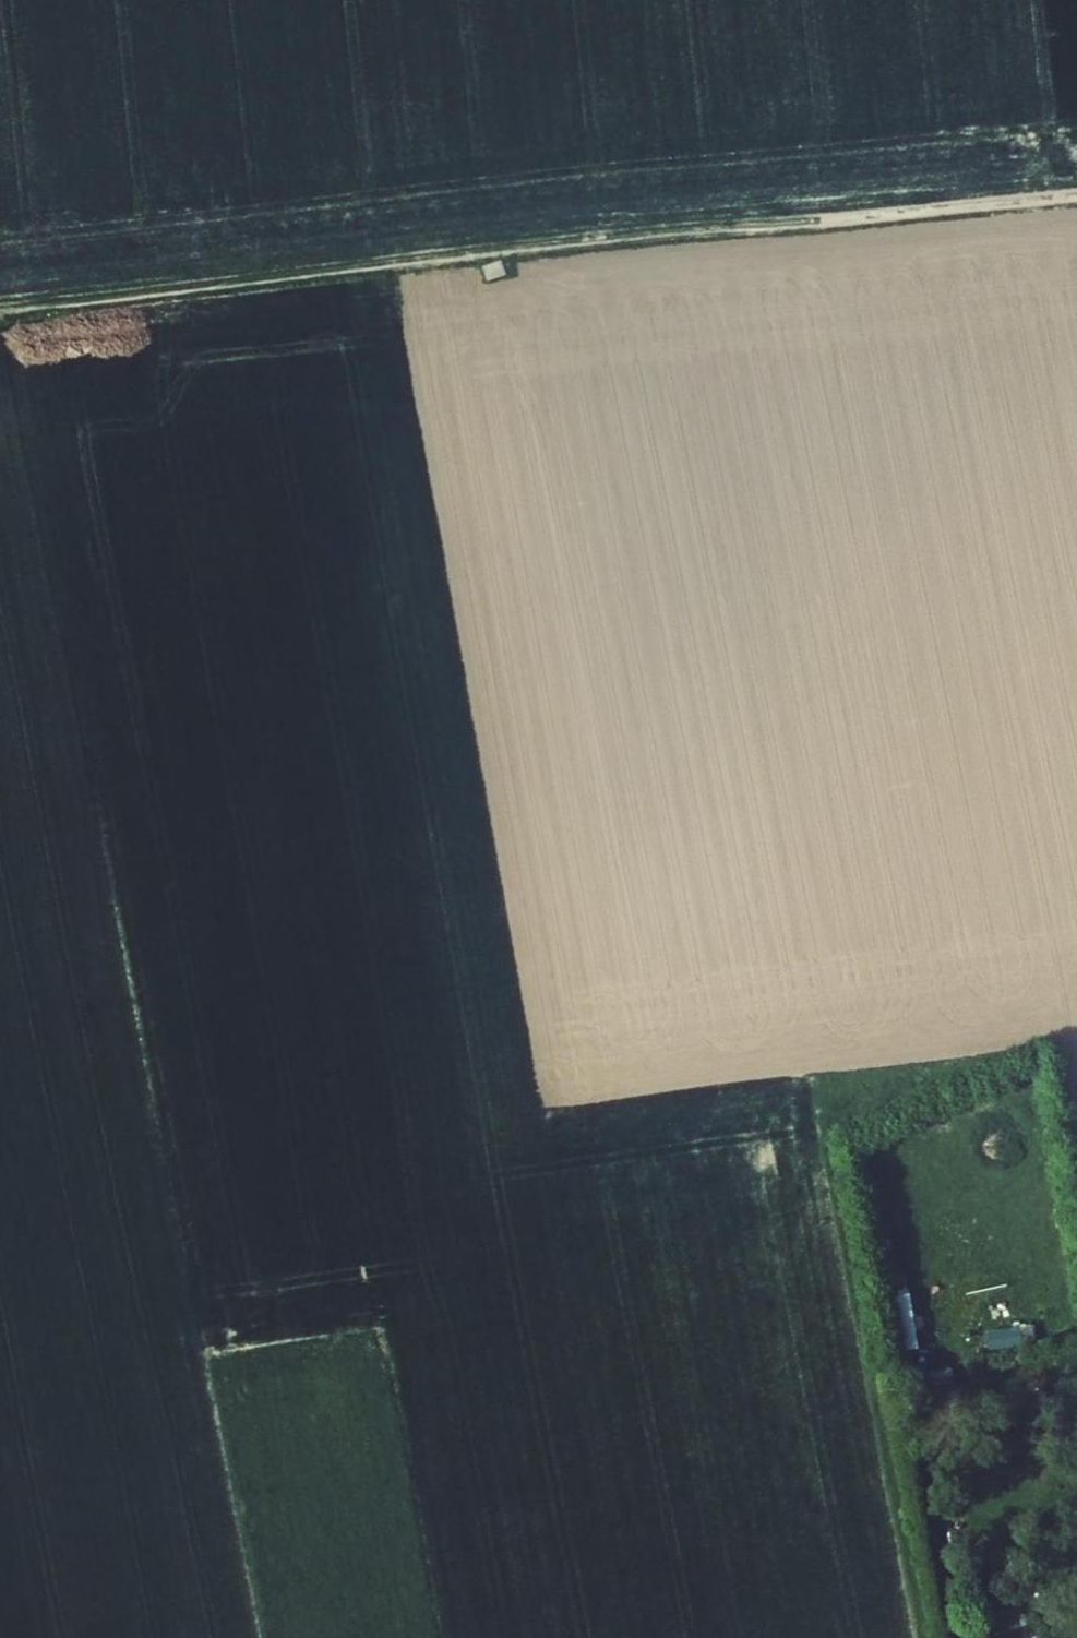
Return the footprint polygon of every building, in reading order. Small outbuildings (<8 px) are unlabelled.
[(890,1353),(916,1352),(912,1297),(886,1299),(890,1353)]
